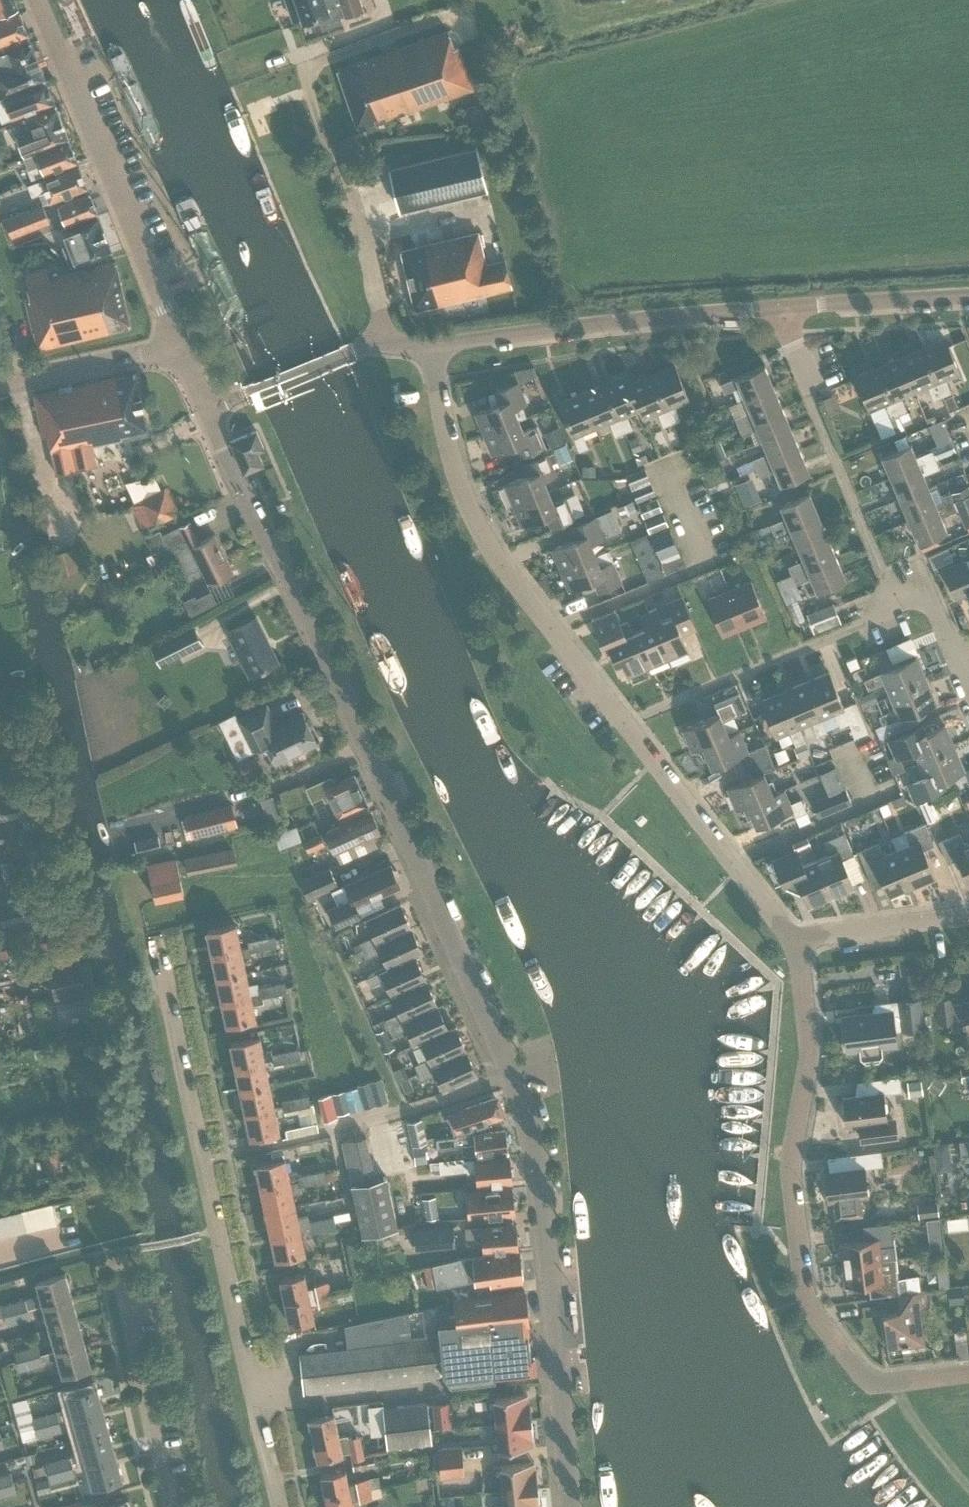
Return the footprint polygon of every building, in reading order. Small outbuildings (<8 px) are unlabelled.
[(8,18),(6,13),(18,9),(14,0),(0,0),(0,21),(8,18)] [(292,21),(302,18),(303,21),(318,15),(323,29),(341,22),(339,17),(344,15),(345,17),(364,10),(361,0),(285,0),(292,21)] [(27,35),(27,34),(19,14),(8,18),(0,21),(0,45),(27,35)] [(359,129),(473,89),(458,46),(454,48),(447,31),(338,69),(336,69),(357,130),(359,129)] [(27,35),(0,45),(0,98),(4,96),(4,95),(45,79),(30,42),(27,35)] [(0,98),(0,116),(2,121),(17,116),(54,103),(46,81),(0,98)] [(23,118),(27,131),(16,135),(24,156),(41,149),(68,139),(55,106),(23,118)] [(69,140),(36,153),(24,158),(28,169),(27,169),(31,179),(77,162),(69,140)] [(487,191),(477,147),(389,168),(400,212),(487,191)] [(50,202),(87,188),(79,167),(28,185),(32,196),(45,191),(50,202)] [(24,204),(22,190),(0,194),(0,208),(24,204)] [(66,226),(97,214),(89,194),(58,206),(66,226)] [(11,237),(49,223),(43,206),(5,220),(11,237)] [(66,228),(74,250),(61,255),(67,268),(111,251),(98,215),(66,228)] [(512,287),(505,260),(485,265),(482,250),(478,251),(474,234),(401,251),(415,311),(512,287)] [(37,349),(130,328),(115,262),(96,267),(96,266),(85,269),(48,278),(46,267),(24,273),(30,301),(26,302),(37,349)] [(944,338),(922,347),(942,396),(950,393),(945,379),(959,373),(944,338)] [(934,400),(942,396),(922,347),(899,356),(914,392),(928,386),(934,400)] [(901,397),(914,392),(899,356),(877,366),(903,427),(912,423),(906,411),(901,397)] [(652,374),(672,423),(680,420),(674,406),(689,400),(674,365),(652,374)] [(537,375),(533,366),(514,370),(519,383),(537,375)] [(745,399),(774,387),(765,366),(720,384),(724,393),(740,387),(745,399)] [(877,366),(855,375),(881,437),(903,427),(877,366)] [(92,446),(147,434),(134,373),(34,395),(36,405),(43,437),(47,436),(56,474),(97,465),(92,446)] [(626,374),(603,383),(624,433),(632,429),(626,416),(640,410),(629,383),(630,383),(626,374)] [(652,374),(630,383),(629,383),(640,410),(643,419),(658,413),(663,427),(672,423),(652,374)] [(475,413),(484,434),(518,420),(513,408),(526,402),(518,382),(494,392),(499,404),(475,413)] [(824,408),(851,401),(846,382),(828,387),(830,398),(822,400),(824,408)] [(603,383),(581,393),(596,428),(610,422),(615,436),(624,433),(603,383)] [(734,418),(738,427),(782,408),(774,387),(745,399),(750,411),(734,418)] [(582,434),(596,428),(581,393),(558,402),(573,438),(573,437),(579,451),(588,448),(582,434)] [(757,429),(763,441),(791,429),(782,408),(738,427),(742,435),(757,429)] [(518,420),(484,434),(492,454),(516,445),(521,456),(544,446),(536,426),(523,431),(518,420)] [(559,426),(545,432),(551,447),(565,442),(559,426)] [(752,460),(756,469),(800,450),(791,429),(763,441),(768,453),(752,460)] [(257,451),(264,448),(256,431),(230,441),(243,473),(263,465),(257,451)] [(641,453),(634,435),(627,438),(633,455),(641,453)] [(725,456),(718,438),(711,442),(717,459),(725,456)] [(951,440),(938,446),(933,448),(937,458),(956,451),(951,440)] [(935,459),(932,450),(915,457),(910,444),(882,457),(891,478),(935,459)] [(800,450),(756,469),(759,477),(775,471),(780,483),(809,471),(800,450)] [(955,452),(954,451),(938,458),(943,467),(957,461),(953,452),(955,452)] [(505,485),(513,505),(547,491),(543,479),(556,474),(548,454),(524,463),(528,475),(505,485)] [(646,455),(635,459),(638,466),(649,462),(646,455)] [(891,478),(899,499),(928,487),(923,475),(938,468),(935,459),(891,478)] [(596,467),(582,467),(582,477),(596,476),(596,467)] [(630,487),(649,480),(644,468),(625,476),(630,487)] [(636,503),(655,495),(650,484),(631,491),(636,503)] [(954,501),(968,494),(968,489),(967,485),(951,492),(954,501)] [(180,511),(168,486),(131,504),(144,529),(180,511)] [(265,490),(268,496),(275,493),(272,487),(265,490)] [(899,499),(908,520),(953,501),(949,492),(933,499),(928,487),(899,499)] [(547,491),(513,505),(522,526),(546,516),(550,527),(574,517),(566,497),(552,503),(547,491)] [(786,518),(770,525),(773,533),(818,515),(809,493),(780,505),(786,518)] [(954,501),(967,532),(968,531),(968,494),(954,501)] [(642,518),(661,510),(656,499),(638,507),(642,518)] [(635,511),(631,500),(617,506),(621,516),(635,511)] [(956,510),(953,501),(908,520),(917,542),(946,529),(941,517),(956,510)] [(128,509),(117,514),(128,536),(139,530),(128,509)] [(552,549),(561,569),(595,555),(590,543),(603,538),(620,531),(612,511),(595,517),(571,527),(576,539),(552,549)] [(648,533),(667,526),(662,514),(644,522),(648,533)] [(773,533),(777,542),(793,536),(798,548),(827,536),(818,515),(773,533)] [(214,535),(194,544),(184,524),(162,535),(172,556),(176,554),(186,574),(200,567),(208,583),(232,571),(214,535)] [(773,533),(770,525),(753,532),(757,540),(773,533)] [(650,538),(654,549),(673,541),(668,530),(650,538)] [(160,531),(150,536),(158,553),(168,548),(160,531)] [(773,533),(757,540),(761,549),(777,542),(773,533)] [(788,567),(791,574),(791,575),(836,557),(827,536),(798,548),(803,560),(788,567)] [(673,541),(654,549),(659,560),(678,552),(673,541)] [(948,548),(928,557),(933,569),(953,560),(948,548)] [(662,575),(653,553),(639,559),(648,580),(662,575)] [(595,555),(561,569),(569,590),(593,580),(598,591),(621,581),(613,561),(600,567),(595,555)] [(664,575),(684,567),(680,557),(660,565),(664,575)] [(836,557),(791,575),(795,584),(811,578),(816,590),(845,578),(836,557)] [(966,561),(944,571),(954,596),(968,590),(968,593),(968,568),(966,561)] [(795,584),(791,575),(791,574),(776,580),(785,602),(800,596),(795,584)] [(189,579),(193,596),(204,594),(201,577),(189,579)] [(728,590),(743,627),(766,618),(750,581),(728,590)] [(215,603),(236,594),(231,583),(210,591),(215,603)] [(721,637),(743,627),(728,590),(706,600),(721,637)] [(687,650),(681,636),(697,629),(683,595),(666,602),(672,617),(661,621),(656,608),(647,612),(667,659),(687,650)] [(195,596),(184,601),(192,616),(203,610),(197,598),(195,596)] [(834,604),(807,615),(815,635),(842,624),(834,604)] [(619,623),(614,610),(592,619),(604,647),(606,652),(610,650),(616,664),(621,662),(627,676),(648,667),(633,633),(627,620),(619,623)] [(667,659),(647,612),(639,615),(645,628),(633,633),(648,667),(667,659)] [(250,676),(277,663),(277,662),(276,662),(266,642),(267,642),(255,618),(228,632),(250,676)] [(203,644),(194,625),(151,646),(160,666),(203,644)] [(94,669),(88,656),(77,661),(83,674),(94,669)] [(855,657),(846,661),(850,670),(859,666),(855,657)] [(885,682),(891,695),(925,681),(916,658),(881,672),(876,662),(864,667),(868,678),(864,680),(867,689),(885,682)] [(829,672),(806,682),(820,717),(833,712),(840,727),(849,723),(855,737),(867,732),(855,702),(843,707),(829,672)] [(925,681),(891,695),(896,708),(879,716),(882,725),(892,721),(899,718),(915,712),(935,703),(925,681)] [(806,682),(783,691),(798,726),(811,721),(818,736),(827,732),(820,717),(806,682)] [(804,742),(798,726),(783,691),(761,701),(775,736),(789,730),(795,745),(804,742)] [(736,714),(746,710),(738,693),(714,703),(716,708),(731,701),(736,714)] [(691,751),(702,746),(728,735),(728,734),(722,720),(736,714),(731,701),(716,708),(718,714),(682,729),(691,751)] [(277,727),(266,705),(237,719),(252,750),(266,743),(276,764),(317,743),(302,713),(286,720),(287,722),(277,727)] [(892,721),(876,728),(881,739),(919,723),(915,712),(899,718),(892,721)] [(914,750),(919,763),(954,748),(944,726),(926,733),(922,724),(888,739),(892,748),(896,757),(914,750)] [(742,754),(747,765),(769,756),(764,744),(748,751),(739,730),(728,734),(728,735),(702,746),(711,767),(742,754)] [(805,743),(794,747),(799,757),(809,753),(805,743)] [(964,771),(954,748),(919,763),(925,776),(907,784),(914,799),(916,800),(948,787),(945,779),(964,771)] [(769,756),(747,765),(752,777),(726,788),(736,810),(747,805),(747,804),(772,794),(772,793),(763,772),(774,768),(769,756)] [(791,761),(775,767),(781,783),(797,776),(791,761)] [(334,783),(331,776),(305,788),(311,801),(327,794),(337,817),(367,805),(354,775),(334,783)] [(797,783),(801,796),(828,787),(824,775),(797,783)] [(783,788),(772,793),(772,794),(747,804),(747,805),(756,826),(792,811),(795,817),(806,812),(801,799),(790,803),(783,788)] [(850,803),(845,791),(817,803),(822,815),(850,803)] [(283,819),(277,795),(260,799),(267,823),(283,819)] [(933,819),(926,800),(919,803),(927,822),(933,819)] [(237,825),(232,803),(186,815),(191,837),(237,825)] [(335,852),(379,832),(370,811),(303,841),(308,851),(330,841),(335,852)] [(320,831),(312,812),(296,818),(304,838),(320,831)] [(845,830),(842,822),(830,827),(833,834),(845,830)] [(909,845),(896,851),(911,886),(934,876),(923,850),(934,845),(925,823),(904,832),(909,845)] [(816,861),(830,896),(853,886),(842,860),(853,855),(844,833),(823,842),(829,855),(816,861)] [(964,846),(959,833),(938,841),(947,863),(958,859),(968,886),(968,885),(968,844),(964,846)] [(810,844),(807,836),(791,843),(794,850),(810,844)] [(911,886),(896,851),(883,856),(878,843),(857,851),(873,888),(883,883),(888,895),(911,886)] [(237,863),(233,846),(185,856),(188,873),(237,863)] [(807,905),(830,896),(816,861),(803,866),(797,853),(777,861),(786,883),(796,879),(807,905)] [(155,900),(183,894),(175,860),(147,866),(155,900)] [(399,884),(401,880),(398,875),(395,874),(390,864),(342,886),(332,890),(338,903),(327,908),(336,927),(362,916),(357,906),(372,899),(401,887),(399,884)] [(308,900),(337,886),(329,868),(300,881),(308,900)] [(360,943),(363,950),(410,928),(399,904),(366,918),(374,936),(360,943)] [(235,924),(206,930),(211,954),(240,948),(235,924)] [(363,950),(367,957),(381,951),(388,967),(414,956),(414,957),(422,954),(410,928),(363,950)] [(274,936),(261,939),(263,948),(276,945),(274,936)] [(240,948),(211,954),(216,977),(245,971),(243,959),(251,957),(250,951),(263,948),(261,939),(248,942),(249,946),(240,948)] [(45,944),(0,954),(0,962),(46,953),(45,944)] [(385,979),(392,996),(425,981),(414,957),(414,956),(388,967),(381,971),(367,978),(370,985),(385,979)] [(914,959),(899,960),(900,970),(905,974),(916,973),(914,959)] [(245,971),(216,977),(221,1001),(250,995),(259,993),(258,988),(257,984),(248,985),(245,971)] [(370,989),(365,979),(354,984),(359,994),(370,989)] [(385,1019),(389,1027),(436,1005),(425,981),(392,996),(400,1013),(385,1019)] [(286,992),(284,983),(271,985),(273,995),(286,992)] [(250,995),(221,1001),(226,1025),(255,1018),(252,1004),(262,1002),(260,997),(273,995),(271,985),(258,988),(259,993),(250,995)] [(97,1008),(94,996),(57,1004),(59,1016),(97,1008)] [(952,1002),(952,996),(935,998),(938,1023),(955,1021),(954,1018),(965,1017),(967,1033),(968,1033),(968,1000),(952,1002)] [(871,1007),(872,1013),(842,1017),(842,1018),(848,1017),(849,1024),(843,1025),(847,1052),(859,1051),(860,1058),(865,1062),(878,1060),(880,1058),(879,1058),(882,1055),(880,1043),(882,1042),(894,1041),(895,1046),(896,1046),(894,1030),(923,1027),(920,997),(875,1002),(871,1007)] [(414,1045),(422,1042),(447,1029),(436,1005),(389,1027),(392,1034),(407,1028),(414,1045)] [(18,1031),(29,1030),(28,1009),(17,1010),(18,1031)] [(98,1014),(90,1016),(90,1017),(92,1025),(100,1023),(98,1014)] [(931,1015),(924,1016),(926,1037),(933,1036),(931,1015)] [(384,1020),(374,1025),(377,1031),(386,1027),(387,1027),(384,1020)] [(294,1033),(293,1025),(282,1027),(283,1035),(294,1033)] [(415,1065),(418,1073),(466,1051),(454,1026),(447,1029),(422,1042),(429,1059),(415,1065)] [(395,1047),(386,1027),(376,1032),(384,1052),(395,1047)] [(262,1052),(259,1037),(230,1044),(235,1067),(264,1061),(272,1059),(271,1055),(272,1054),(271,1050),(262,1052)] [(300,1058),(298,1049),(285,1052),(287,1061),(300,1058)] [(477,1076),(466,1051),(418,1073),(421,1080),(436,1073),(444,1091),(477,1076)] [(285,1052),(271,1055),(272,1059),(273,1064),(287,1061),(285,1052)] [(235,1067),(240,1090),(269,1084),(264,1061),(235,1067)] [(405,1069),(404,1066),(394,1070),(396,1074),(400,1083),(401,1082),(409,1078),(405,1069)] [(959,1068),(960,1081),(968,1080),(968,1067),(959,1068)] [(315,1084),(312,1074),(300,1077),(302,1086),(315,1084)] [(945,1083),(933,1076),(927,1086),(938,1094),(945,1083)] [(866,1081),(868,1095),(842,1098),(846,1127),(858,1125),(860,1138),(864,1141),(897,1137),(895,1124),(891,1121),(886,1121),(883,1094),(901,1091),(899,1077),(866,1081)] [(364,1108),(387,1101),(381,1078),(357,1084),(364,1108)] [(406,1093),(414,1090),(409,1078),(401,1082),(406,1093)] [(922,1094),(920,1080),(905,1081),(907,1096),(922,1094)] [(269,1084),(240,1090),(245,1114),(274,1108),(272,1099),(269,1084)] [(357,1087),(343,1091),(349,1112),(362,1108),(357,1087)] [(337,1115),(349,1112),(343,1091),(332,1094),(337,1115)] [(336,1117),(330,1094),(318,1097),(324,1121),(336,1117)] [(308,1096),(295,1098),(297,1107),(310,1105),(308,1096)] [(295,1098),(282,1101),(284,1110),(297,1107),(295,1098)] [(495,1098),(447,1114),(454,1134),(458,1133),(459,1134),(475,1129),(474,1126),(501,1117),(500,1113),(501,1110),(499,1103),(496,1102),(495,1098)] [(274,1108),(245,1114),(250,1138),(258,1136),(259,1143),(277,1140),(275,1132),(279,1131),(276,1116),(274,1108)] [(427,1142),(422,1118),(407,1122),(413,1145),(427,1142)] [(462,1136),(459,1136),(435,1139),(437,1149),(475,1144),(476,1154),(507,1150),(506,1146),(508,1143),(508,1136),(505,1134),(504,1130),(474,1134),(462,1136)] [(341,1141),(351,1185),(376,1179),(367,1136),(341,1141)] [(961,1156),(968,1155),(968,1139),(959,1141),(961,1156)] [(943,1142),(932,1144),(934,1160),(945,1158),(943,1142)] [(424,1146),(414,1148),(415,1161),(426,1160),(424,1146)] [(283,1149),(272,1152),(274,1160),(285,1158),(283,1149)] [(864,1168),(882,1165),(880,1151),(847,1155),(849,1169),(823,1172),(827,1201),(832,1201),(834,1219),(862,1215),(860,1197),(868,1196),(864,1168)] [(463,1159),(439,1161),(429,1162),(431,1174),(477,1170),(478,1185),(510,1182),(510,1179),(512,1177),(511,1170),(508,1167),(507,1157),(475,1159),(463,1161),(463,1159)] [(285,1159),(256,1165),(261,1188),(299,1181),(297,1175),(297,1172),(288,1174),(285,1159)] [(324,1170),(311,1172),(313,1182),(326,1180),(324,1170)] [(299,1181),(261,1188),(266,1212),(295,1206),(292,1193),(302,1191),(300,1185),(313,1182),(311,1172),(297,1175),(299,1181)] [(815,1201),(824,1200),(822,1175),(812,1176),(815,1201)] [(386,1177),(376,1179),(351,1185),(362,1235),(397,1228),(386,1177)] [(511,1188),(465,1192),(467,1218),(513,1214),(513,1211),(515,1208),(514,1201),(512,1199),(511,1188)] [(438,1217),(435,1196),(422,1198),(426,1219),(438,1217)] [(938,1215),(936,1202),(916,1204),(917,1217),(938,1215)] [(51,1205),(40,1207),(45,1227),(56,1224),(51,1205)] [(295,1206),(266,1212),(270,1235),(300,1229),(309,1227),(308,1222),(310,1222),(308,1215),(297,1217),(295,1206)] [(40,1207),(30,1210),(35,1230),(45,1227),(40,1207)] [(22,1212),(19,1212),(24,1232),(27,1232),(35,1230),(30,1210),(22,1212)] [(334,1217),(321,1220),(323,1229),(336,1226),(334,1221),(350,1218),(349,1211),(333,1214),(334,1217)] [(19,1212),(9,1215),(14,1235),(24,1232),(19,1212)] [(0,1217),(0,1224),(3,1237),(14,1235),(9,1215),(0,1217)] [(310,1222),(308,1222),(309,1227),(310,1232),(323,1229),(321,1220),(310,1222)] [(842,1265),(895,1258),(891,1222),(868,1225),(869,1239),(839,1243),(842,1265)] [(516,1246),(518,1243),(518,1236),(515,1234),(514,1223),(465,1228),(466,1238),(482,1236),(484,1252),(517,1249),(516,1246)] [(414,1250),(455,1246),(453,1226),(412,1230),(414,1250)] [(300,1229),(270,1235),(275,1259),(305,1253),(301,1238),(300,1229)] [(24,1239),(27,1259),(55,1253),(51,1234),(24,1239)] [(941,1251),(940,1238),(929,1239),(930,1252),(941,1251)] [(495,1252),(473,1256),(432,1264),(437,1287),(475,1279),(475,1281),(490,1279),(491,1286),(522,1281),(519,1251),(495,1254),(495,1252)] [(895,1258),(842,1265),(845,1286),(875,1282),(876,1297),(920,1291),(917,1275),(897,1278),(895,1258)] [(280,1278),(284,1302),(329,1292),(327,1282),(314,1285),(315,1288),(307,1290),(304,1273),(280,1278)] [(40,1295),(25,1300),(27,1309),(71,1297),(65,1274),(36,1282),(40,1295)] [(963,1302),(961,1286),(947,1287),(949,1304),(963,1302)] [(345,1300),(343,1289),(330,1292),(332,1302),(345,1300)] [(455,1318),(457,1327),(439,1329),(437,1307),(345,1326),(347,1347),(299,1353),(304,1393),(429,1379),(443,1373),(449,1384),(535,1375),(533,1358),(530,1358),(527,1326),(527,1322),(530,1322),(529,1311),(526,1311),(524,1291),(523,1291),(523,1292),(453,1300),(455,1318)] [(919,1308),(927,1307),(925,1291),(897,1295),(899,1310),(882,1312),(887,1348),(924,1344),(919,1308)] [(329,1292),(284,1302),(289,1325),(314,1320),(310,1303),(318,1302),(319,1305),(332,1302),(330,1292),(329,1292)] [(71,1297),(27,1309),(30,1319),(45,1314),(49,1328),(78,1320),(71,1297)] [(27,1309),(25,1300),(2,1306),(4,1316),(27,1309)] [(7,1325),(30,1319),(27,1309),(4,1316),(7,1325)] [(37,1345),(40,1355),(84,1343),(78,1320),(49,1328),(53,1341),(37,1345)] [(968,1356),(966,1337),(954,1338),(956,1358),(968,1356)] [(91,1366),(84,1343),(40,1355),(43,1365),(58,1360),(62,1374),(91,1366)] [(40,1355),(37,1345),(14,1352),(17,1361),(40,1355)] [(40,1355),(17,1361),(19,1371),(43,1365),(40,1355)] [(102,1409),(96,1385),(66,1393),(72,1417),(102,1409)] [(468,1394),(461,1392),(454,1395),(451,1403),(454,1409),(461,1412),(468,1409),(471,1401),(468,1394)] [(495,1408),(497,1423),(531,1420),(529,1401),(524,1401),(524,1395),(487,1398),(488,1409),(495,1408)] [(451,1425),(449,1402),(432,1403),(435,1427),(451,1425)] [(387,1448),(431,1443),(427,1403),(383,1408),(387,1448)] [(109,1432),(102,1409),(72,1417),(79,1440),(109,1432)] [(58,1421),(56,1411),(32,1418),(35,1427),(58,1421)] [(375,1455),(373,1445),(362,1447),(360,1436),(347,1439),(348,1442),(340,1444),(334,1414),(309,1419),(317,1458),(342,1453),(342,1452),(349,1451),(351,1459),(375,1455)] [(531,1420),(497,1423),(498,1439),(491,1439),(492,1450),(529,1446),(528,1440),(533,1439),(531,1420)] [(58,1421),(35,1427),(38,1437),(61,1431),(58,1421)] [(109,1432),(79,1440),(85,1463),(115,1455),(109,1432)] [(439,1462),(463,1460),(462,1445),(438,1448),(439,1462)] [(34,1453),(25,1456),(27,1464),(36,1462),(34,1453)] [(122,1478),(115,1455),(85,1463),(92,1487),(122,1478)] [(372,1456),(351,1460),(353,1470),(374,1466),(372,1456)] [(71,1467),(68,1457),(45,1464),(48,1473),(71,1467)] [(465,1475),(463,1460),(439,1462),(441,1477),(465,1475)] [(502,1476),(503,1491),(538,1488),(536,1468),(531,1469),(530,1462),(493,1466),(494,1476),(502,1476)] [(45,1465),(33,1468),(35,1477),(47,1473),(45,1465)] [(50,1483),(74,1476),(71,1467),(48,1473),(50,1483)] [(320,1474),(325,1498),(370,1488),(381,1486),(379,1476),(355,1481),(356,1484),(348,1486),(345,1469),(320,1474)] [(432,1470),(420,1471),(421,1479),(433,1477),(432,1470)] [(13,1483),(10,1473),(0,1476),(0,1486),(13,1483)] [(13,1483),(0,1486),(0,1497),(16,1492),(13,1483)] [(325,1498),(327,1506),(353,1506),(351,1499),(359,1498),(359,1501),(372,1499),(370,1488),(325,1498)] [(503,1491),(505,1506),(498,1506),(539,1506),(540,1506),(538,1488),(503,1491)] [(29,1493),(15,1497),(18,1506),(32,1506),(29,1493)] [(459,1497),(442,1498),(442,1506),(459,1506),(459,1497)]
